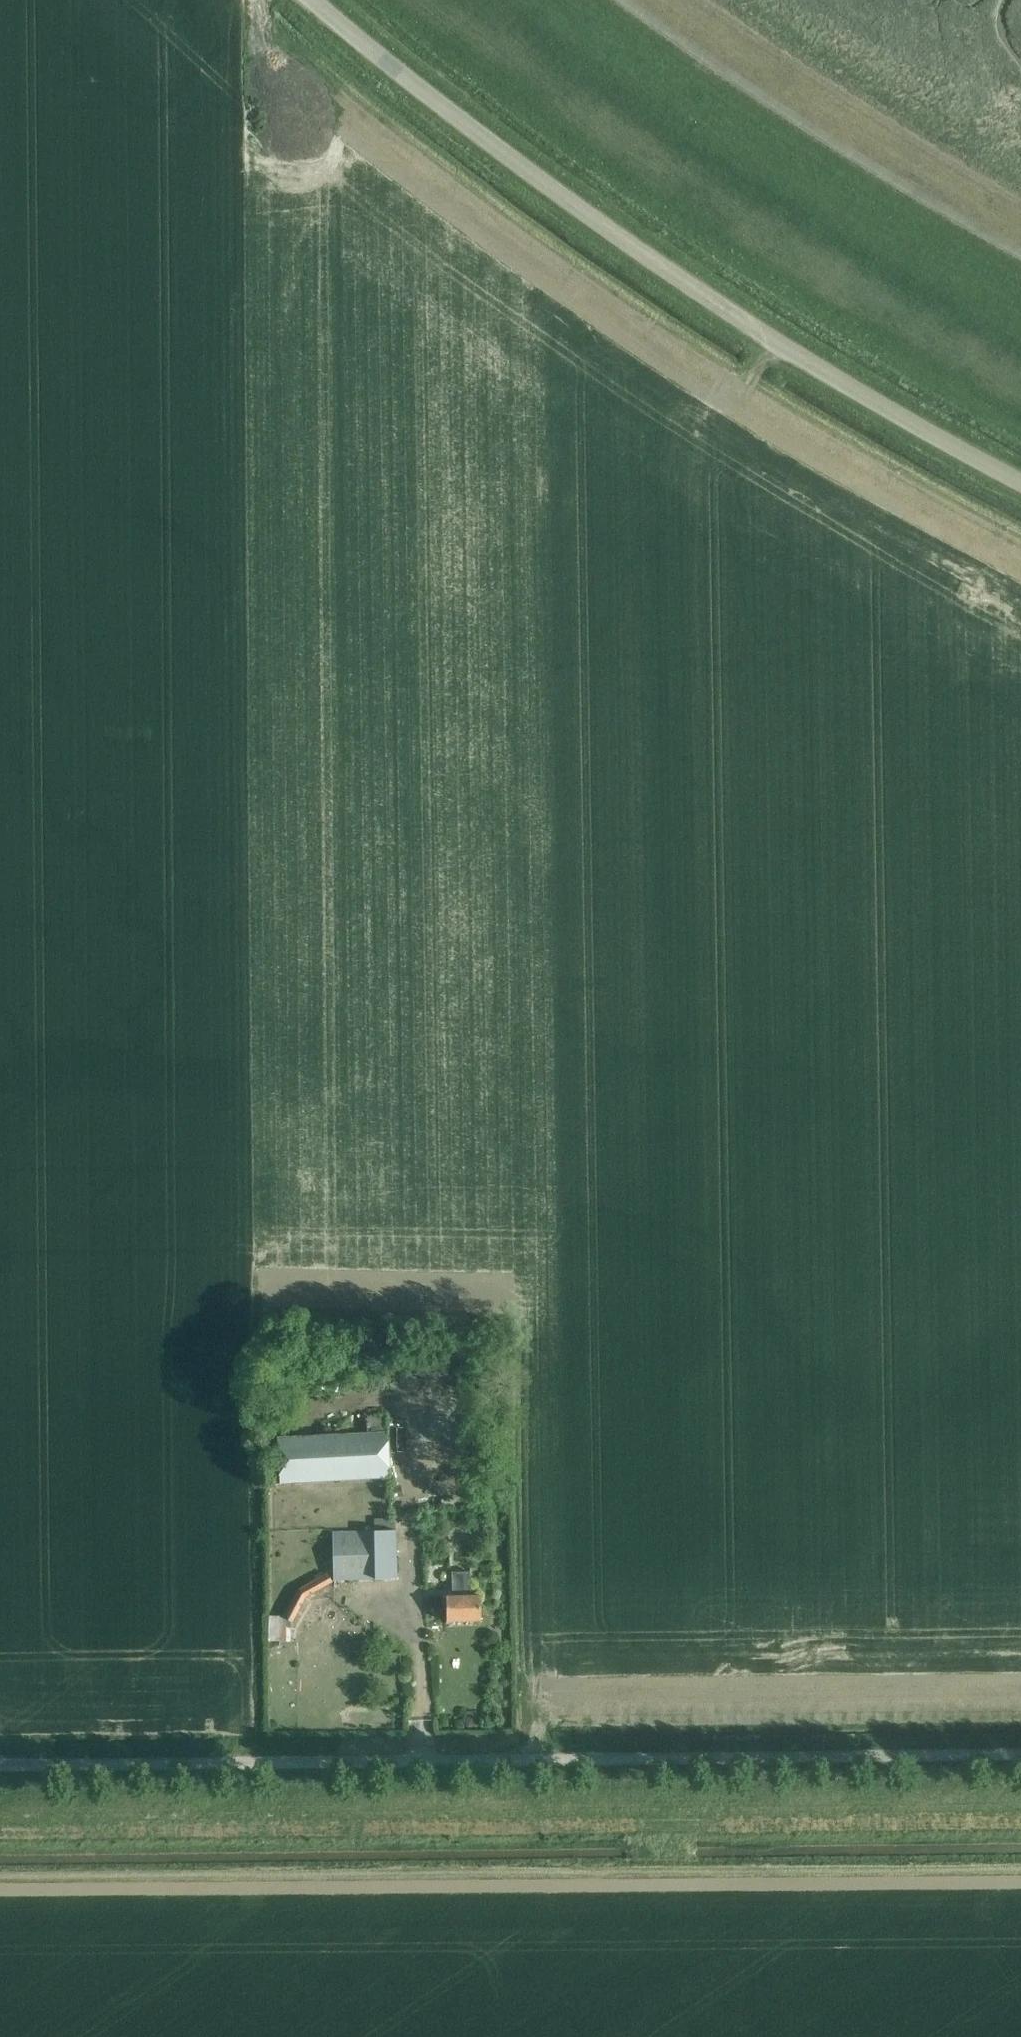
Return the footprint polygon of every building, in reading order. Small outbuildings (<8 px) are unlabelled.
[(367,1417),(368,1434),(276,1439),(278,1483),(391,1477),(388,1433),(388,1416),(367,1417)] [(332,1532),(334,1580),(397,1578),(396,1530),(332,1532)] [(446,1597),(447,1621),(482,1620),(481,1596),(471,1596),(470,1572),(451,1572),(452,1596),(446,1597)]
